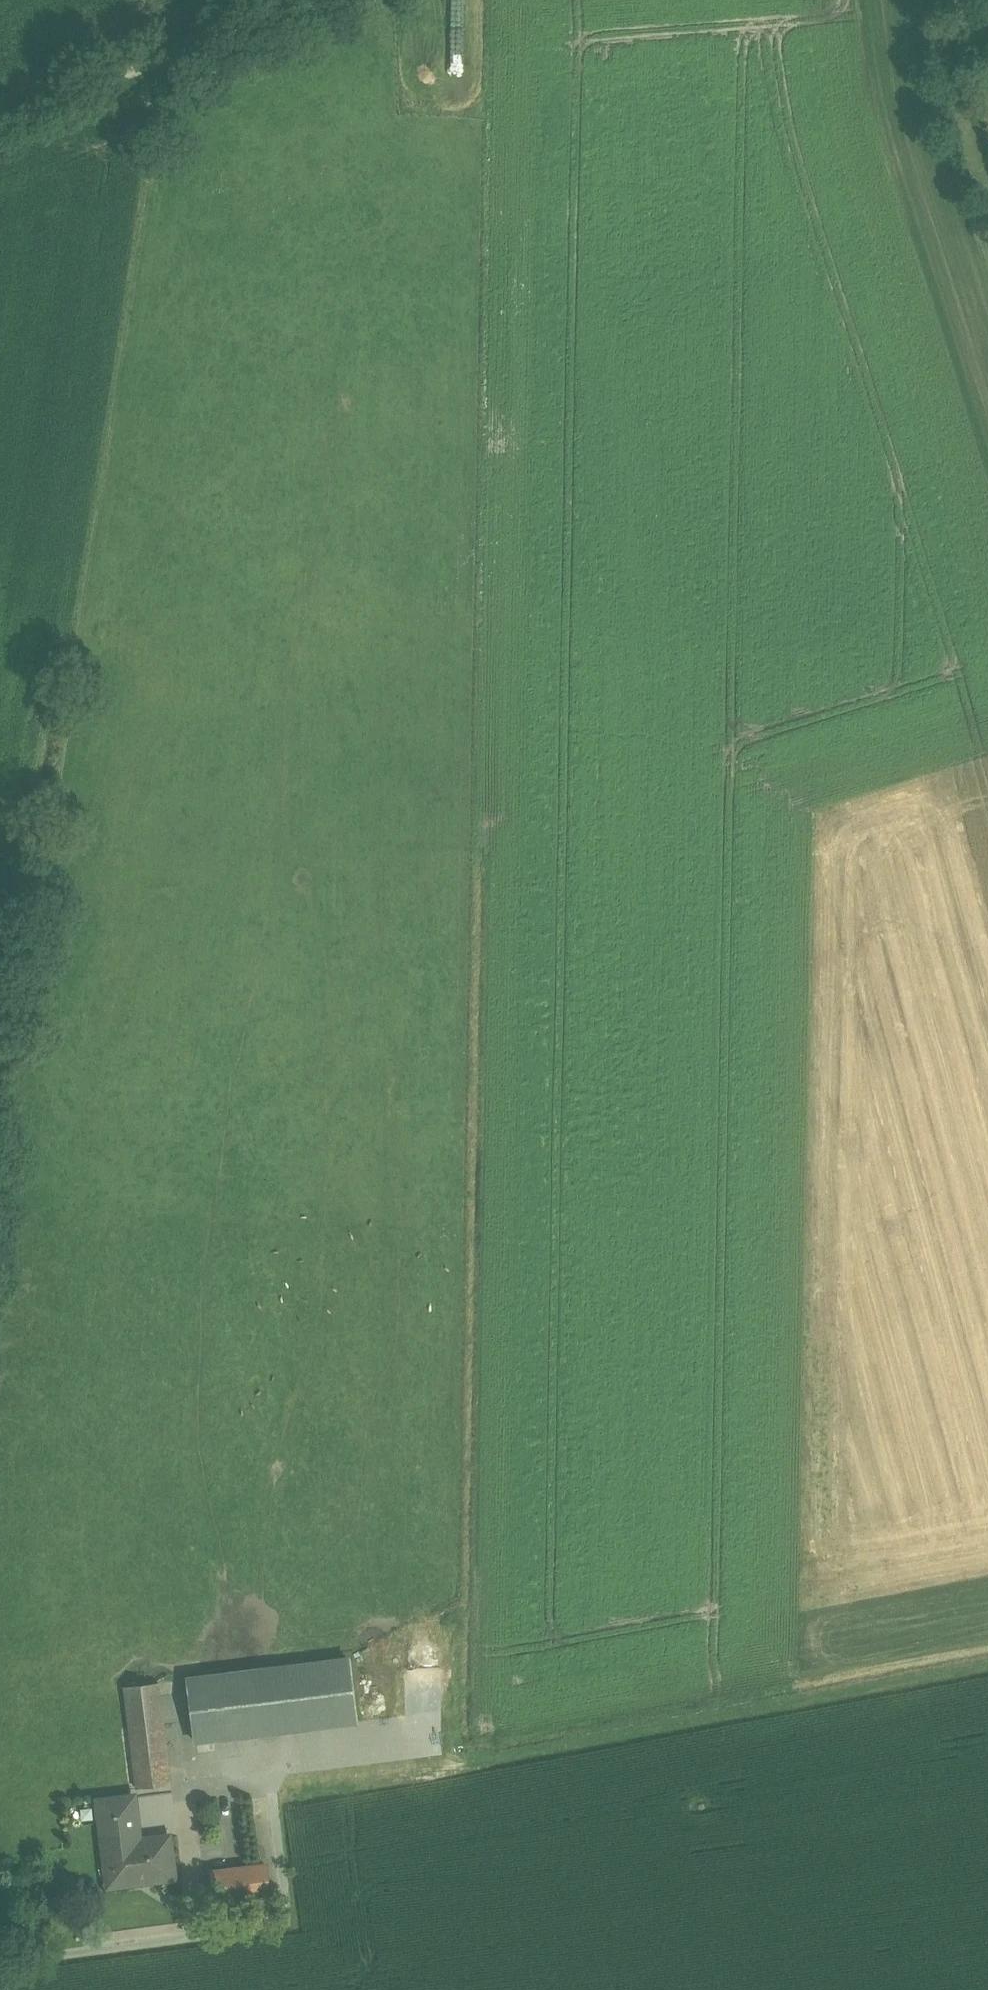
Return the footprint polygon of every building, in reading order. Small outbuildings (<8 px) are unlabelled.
[(349,1660),(188,1680),(196,1742),(357,1722),(349,1660)] [(159,1683),(124,1687),(137,1789),(171,1785),(159,1683)] [(134,1796),(98,1801),(109,1887),(174,1878),(169,1836),(140,1840),(134,1796)] [(266,1865),(212,1872),(216,1901),(270,1894),(266,1865)]
